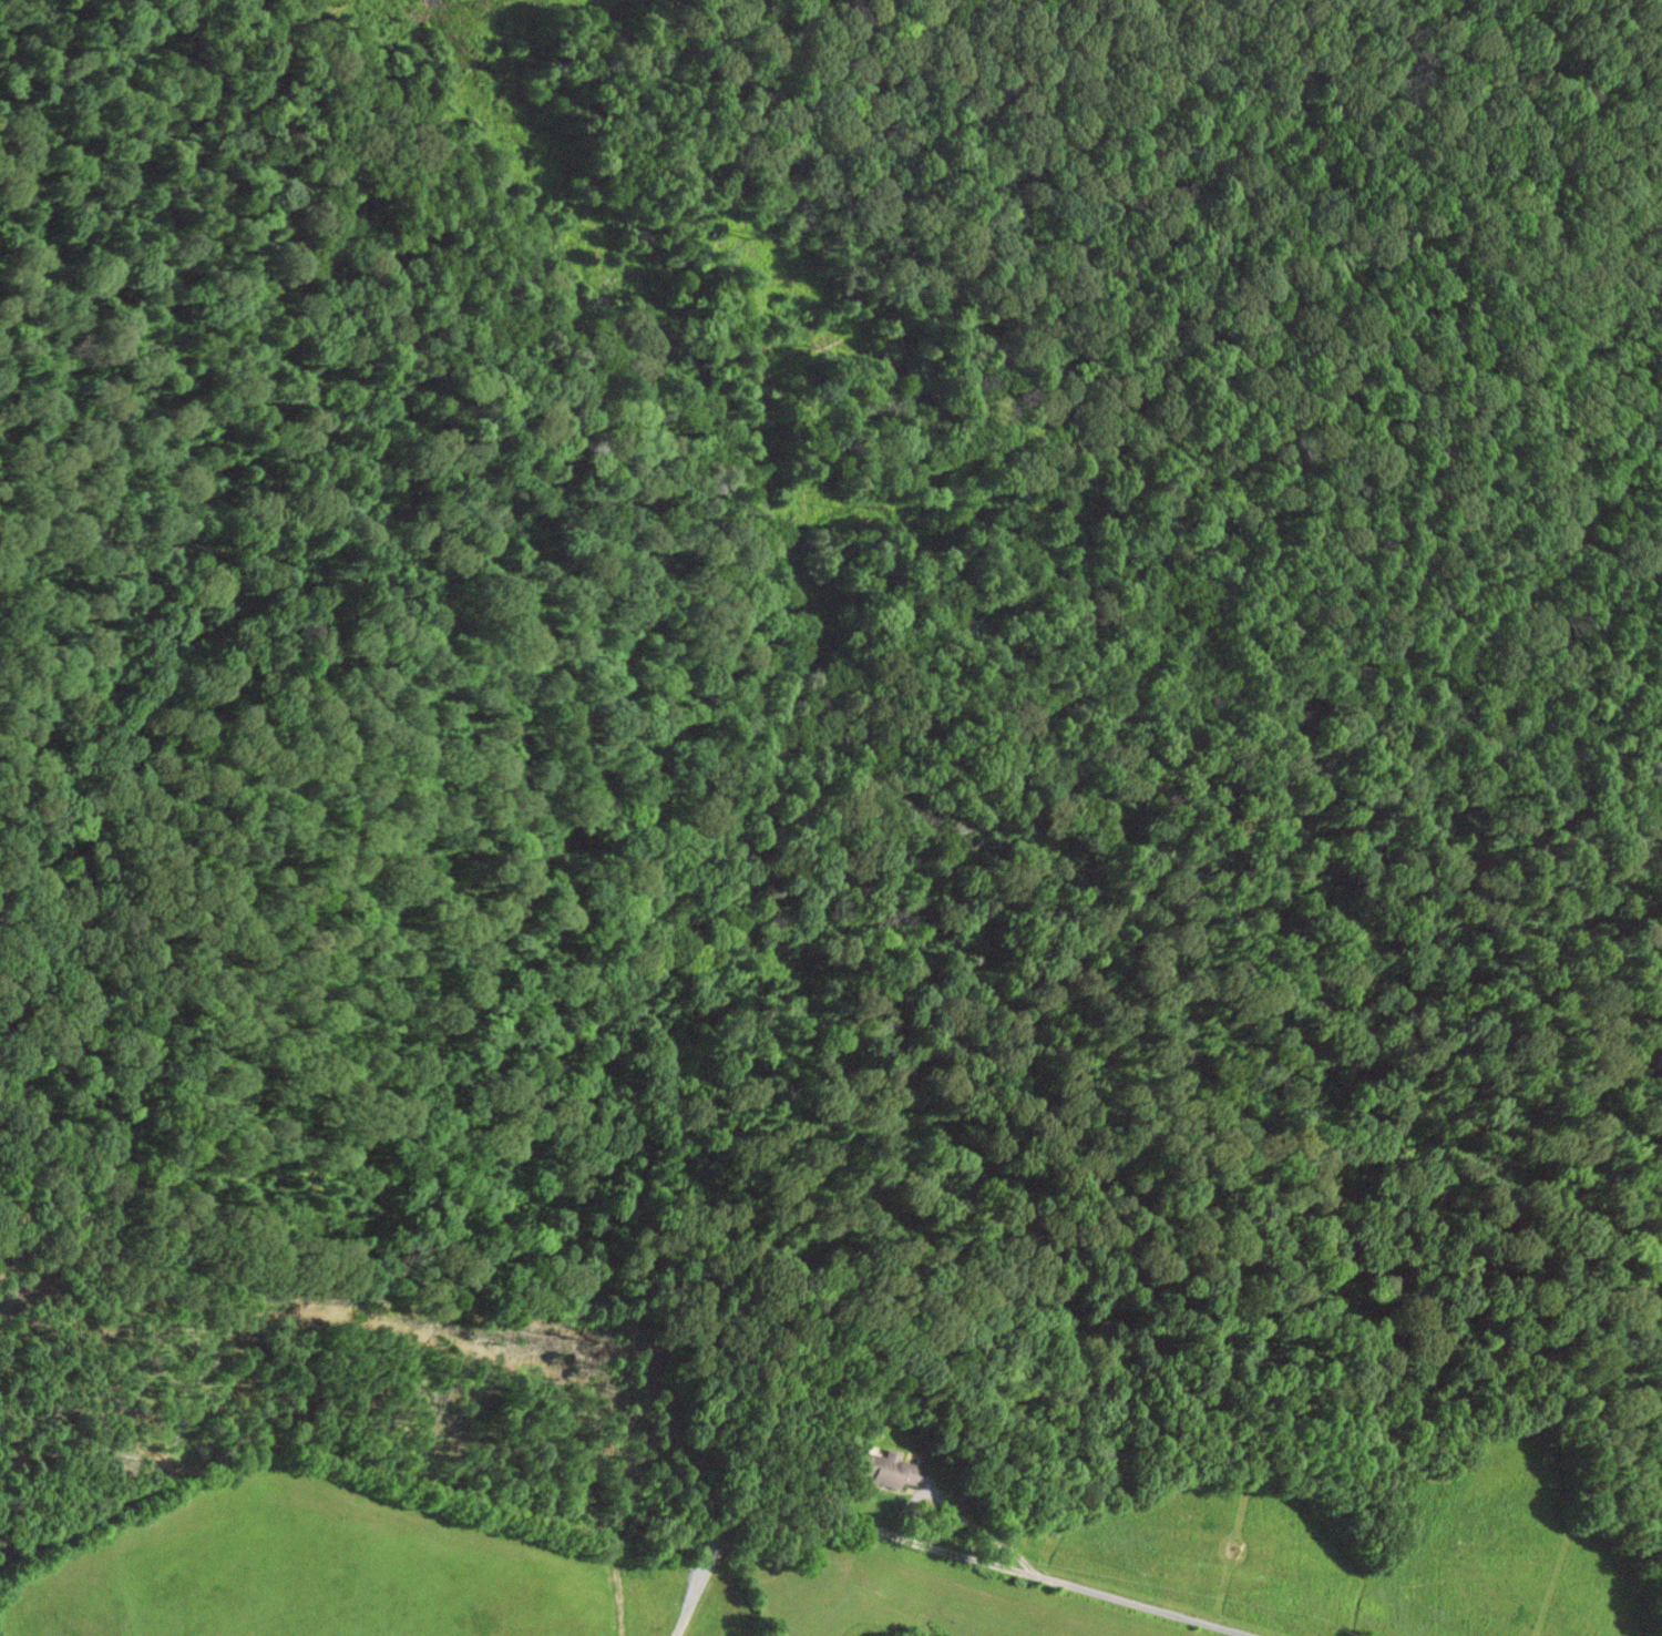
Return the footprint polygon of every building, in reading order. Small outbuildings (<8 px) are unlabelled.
[(895,1459),(897,1449),(882,1447),(881,1453),(859,1449),(855,1472),(867,1474),(866,1478),(916,1488),(920,1463),(895,1459)]
